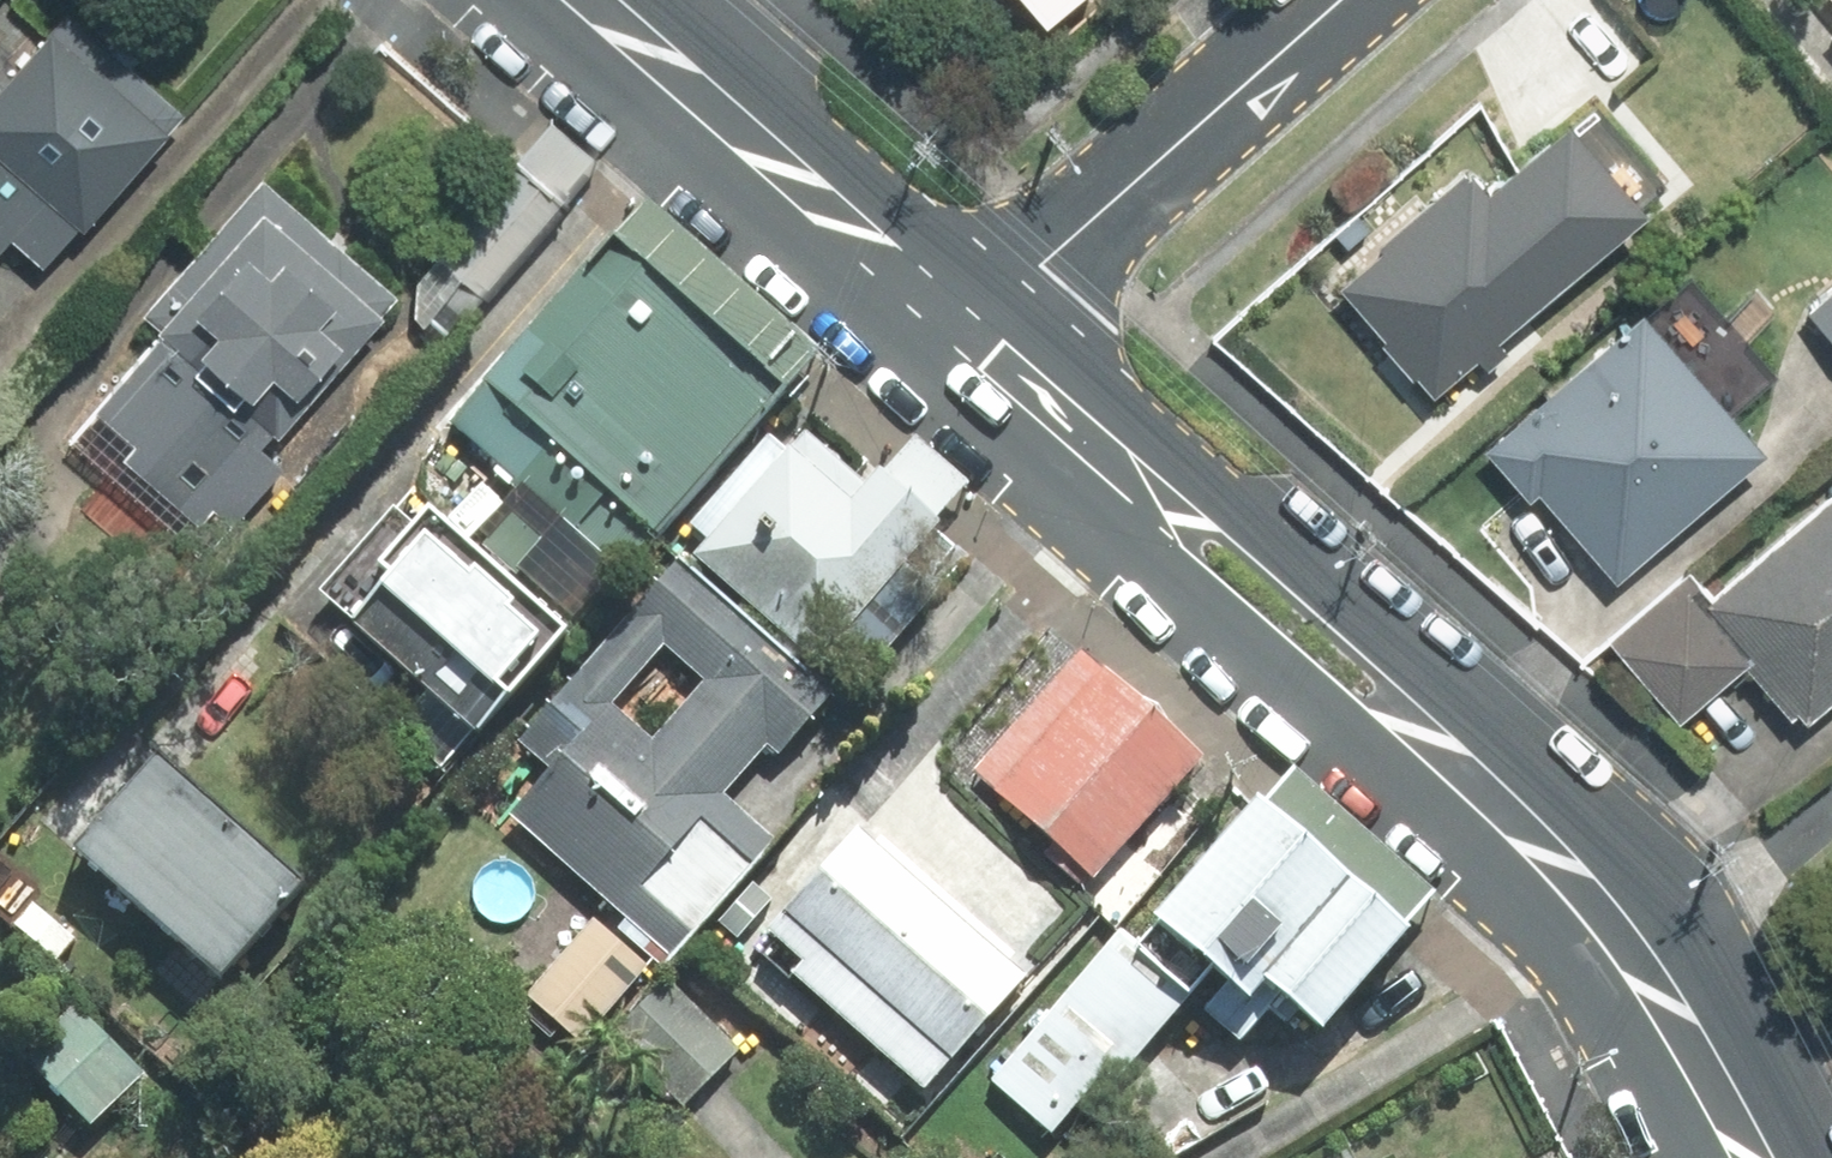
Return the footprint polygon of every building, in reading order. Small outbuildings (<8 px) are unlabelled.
[(22,32),(51,0),(0,0),(0,11),(22,32)] [(1053,20),(1077,0),(1037,0),(1053,20)] [(75,13),(0,95),(0,235),(9,225),(41,254),(177,104),(75,13)] [(1439,393),(1652,207),(1571,115),(1489,186),(1472,167),(1341,281),(1439,393)] [(393,281),(269,177),(158,307),(180,325),(100,420),(223,523),(281,454),(261,437),(393,281)] [(552,215),(509,182),(444,265),(487,299),(552,215)] [(638,223),(462,419),(625,564),(801,368),(638,223)] [(1810,307),(1831,332),(1831,288),(1810,307)] [(1495,437),(1620,579),(1770,449),(1645,307),(1495,437)] [(708,542),(695,557),(818,666),(946,523),(884,469),(868,486),(806,431),(789,450),(772,435),(691,527),(708,542)] [(1831,699),(1831,490),(1714,593),(1690,566),(1608,637),(1680,718),(1750,657),(1807,721),(1831,699)] [(479,737),(573,631),(433,508),(379,569),(391,579),(351,624),(479,737)] [(782,840),(729,793),(769,747),(781,758),(837,696),(680,557),(478,783),(676,959),(782,840)] [(1209,758),(1085,651),(976,778),(1056,847),(1048,855),(1083,885),(1090,876),(1099,884),(1209,758)] [(163,756),(75,853),(220,983),(308,886),(163,756)] [(1168,969),(1123,931),(993,1081),(1056,1134),(1126,1053),(1136,1061),(1214,971),(1230,984),(1207,1011),(1244,1043),(1271,1012),(1289,1027),(1302,1012),(1326,1033),(1416,930),(1259,796),(1153,919),(1186,947),(1168,969)] [(931,1093),(1030,979),(841,815),(811,849),(822,859),(752,939),(931,1093)] [(1078,907),(1054,884),(1019,920),(1042,943),(1078,907)] [(82,939),(35,901),(13,928),(60,966),(82,939)] [(651,967),(596,919),(528,995),(583,1044),(651,967)] [(743,1050),(671,980),(613,1040),(686,1109),(743,1050)] [(149,1075),(79,1006),(27,1058),(97,1127),(149,1075)]
